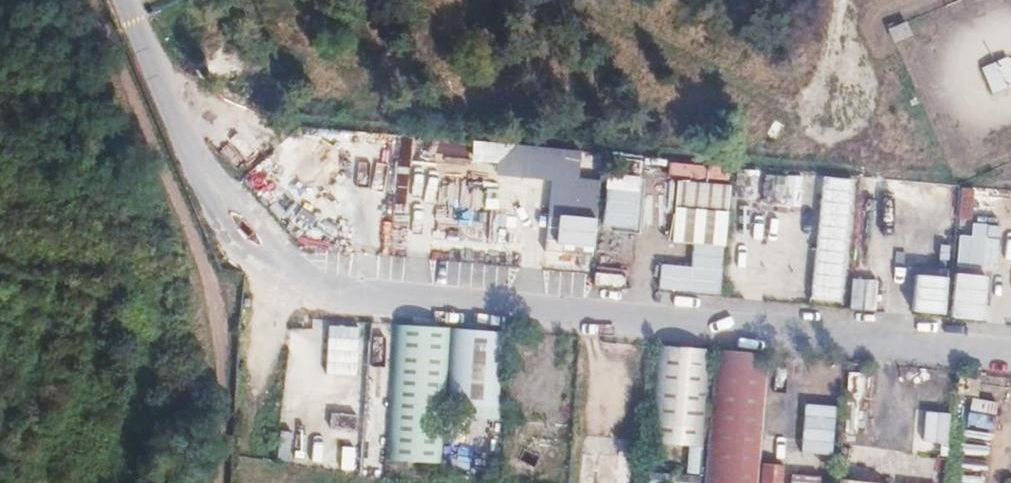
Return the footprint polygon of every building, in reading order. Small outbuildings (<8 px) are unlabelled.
[(905,20),(888,28),(894,41),(911,33),(905,20)] [(1010,85),(1010,63),(1008,55),(981,66),(991,93),(1010,85)] [(577,178),(580,151),(474,140),(472,159),(495,161),(494,174),(549,180),(546,209),(557,210),(554,243),(595,248),(597,224),(634,228),(639,176),(603,172),(602,181),(577,178)] [(669,160),(667,172),(692,177),(695,166),(669,160)] [(764,174),(763,200),(798,202),(799,176),(764,174)] [(840,301),(853,178),(822,175),(810,298),(840,301)] [(659,263),(657,289),(720,293),(728,182),(675,178),(670,241),(692,242),(690,265),(659,263)] [(960,212),(989,213),(990,189),(961,188),(960,212)] [(483,240),(483,215),(461,215),(461,218),(435,219),(435,241),(483,240)] [(970,222),(970,234),(957,234),(955,267),(996,270),(999,223),(970,222)] [(618,294),(626,270),(599,261),(591,285),(618,294)] [(913,271),(911,313),(984,317),(987,275),(913,271)] [(849,309),(875,310),(876,278),(850,277),(849,309)] [(325,375),(356,376),(358,325),(327,324),(325,375)] [(395,324),(392,461),(442,462),(446,325),(395,324)] [(447,417),(498,418),(501,329),(450,328),(447,417)] [(708,343),(657,335),(652,389),(702,397),(708,343)] [(766,352),(715,347),(712,398),(763,406),(766,352)] [(702,397),(652,389),(647,436),(698,439),(702,397)] [(712,398),(707,482),(781,482),(782,466),(759,464),(763,406),(712,398)] [(972,398),(966,423),(991,429),(997,404),(972,398)] [(832,454),(835,404),(804,403),(801,452),(832,454)] [(921,442),(946,444),(950,413),(925,410),(921,442)] [(341,446),(340,469),(353,469),(353,446),(341,446)] [(646,467),(645,482),(695,482),(696,471),(646,467)] [(794,475),(793,482),(819,482),(819,475),(794,475)]
